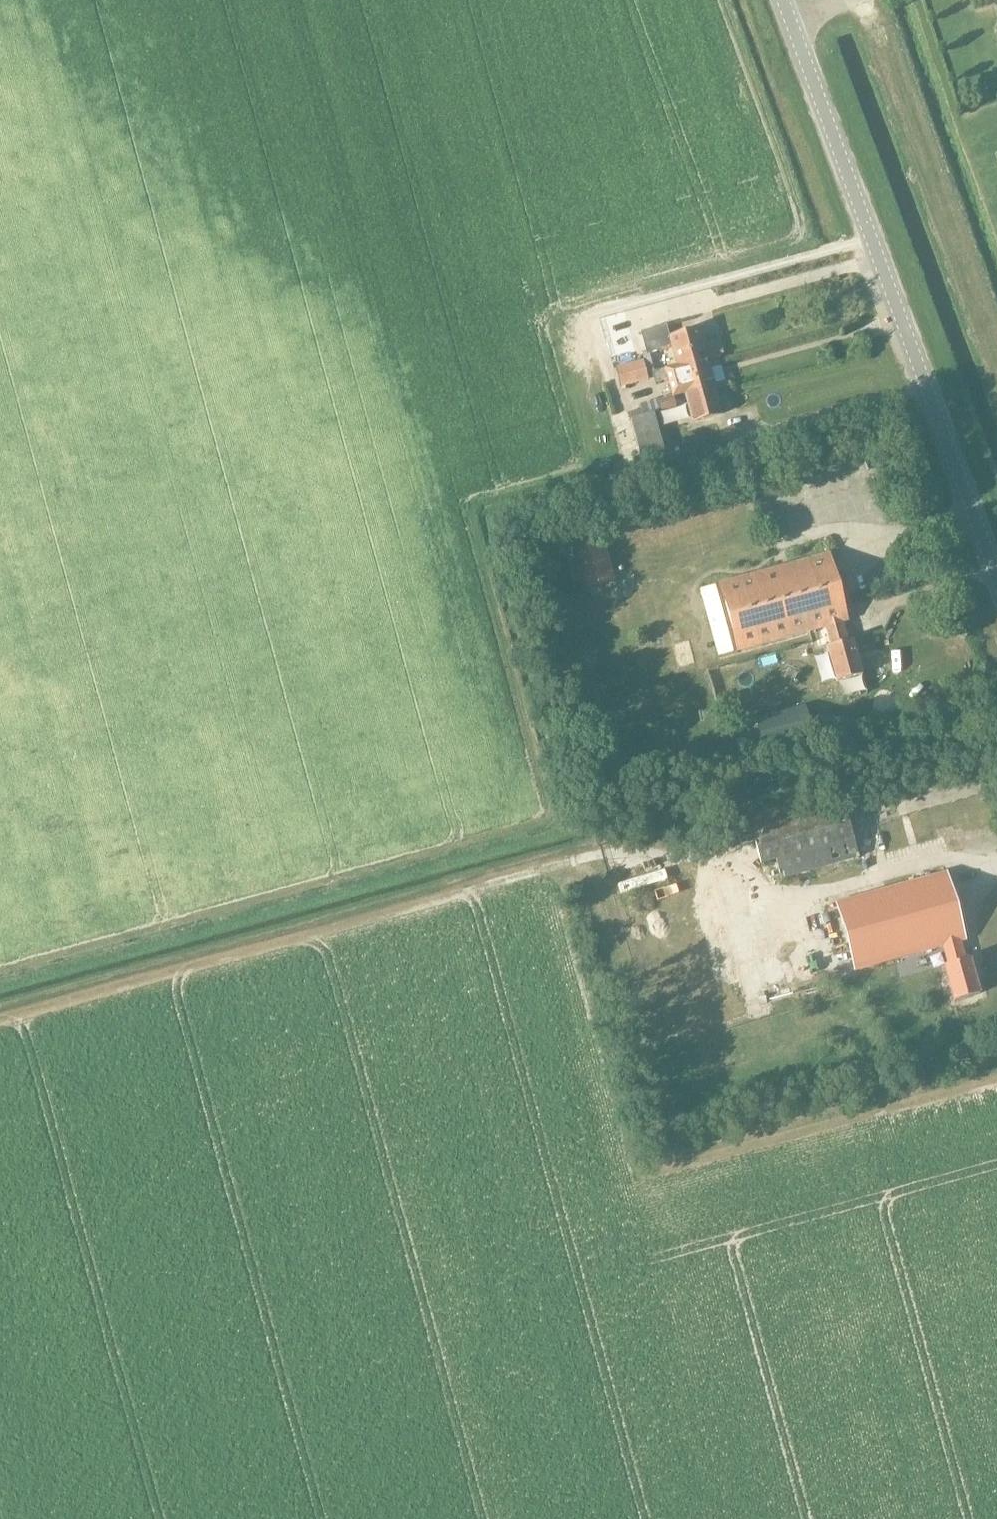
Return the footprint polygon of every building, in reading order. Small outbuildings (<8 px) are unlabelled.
[(698,329),(668,337),(665,325),(640,332),(646,355),(671,348),(676,366),(706,357),(698,329)] [(676,366),(651,372),(653,383),(667,379),(672,397),(684,393),(714,385),(706,357),(676,366)] [(638,360),(610,367),(615,387),(643,380),(638,360)] [(684,393),(691,422),(722,414),(714,385),(684,393)] [(667,396),(654,400),(657,412),(671,408),(667,396)] [(640,457),(664,450),(653,412),(629,419),(640,457)] [(742,577),(718,584),(736,651),(808,631),(824,627),(829,646),(848,641),(843,622),(846,621),(842,604),(841,601),(840,597),(829,558),(828,554),(787,565),(783,566),(742,577)] [(718,584),(699,590),(701,597),(716,657),(736,651),(718,584)] [(848,641),(829,646),(826,647),(836,682),(861,675),(851,640),(848,641)] [(958,768),(970,764),(967,754),(955,758),(958,768)] [(780,879),(857,857),(837,787),(745,813),(760,865),(775,861),(780,879)] [(683,878),(693,925),(735,915),(724,869),(683,878)] [(945,873),(835,903),(841,925),(819,932),(825,954),(848,948),(854,970),(942,946),(947,965),(965,960),(959,941),(963,940),(945,873)] [(738,936),(722,939),(724,951),(740,949),(738,936)] [(969,959),(965,960),(947,965),(943,966),(953,1001),(978,994),(969,959)]
